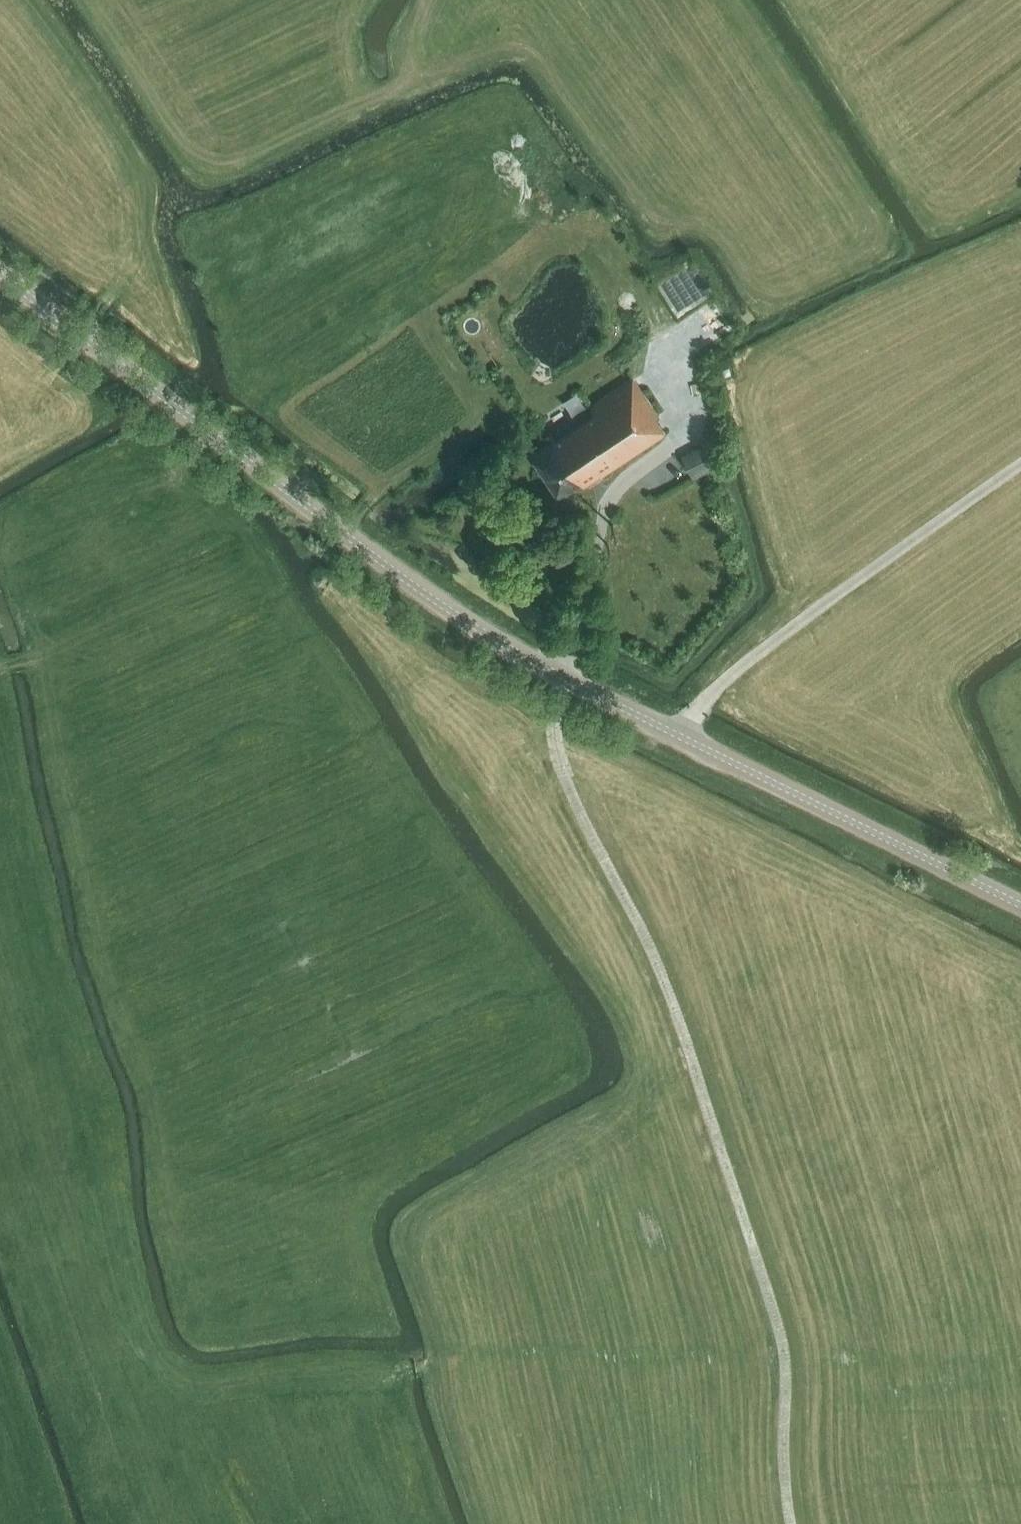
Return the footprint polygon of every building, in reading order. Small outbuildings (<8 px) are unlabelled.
[(554,438),(533,452),(560,493),(581,479),(584,484),(586,483),(582,477),(596,468),(601,475),(665,432),(656,418),(659,416),(633,377),(585,408),(589,414),(554,438),(550,431),(549,432),(554,438)] [(704,445),(683,456),(692,473),(713,462),(704,445)]
